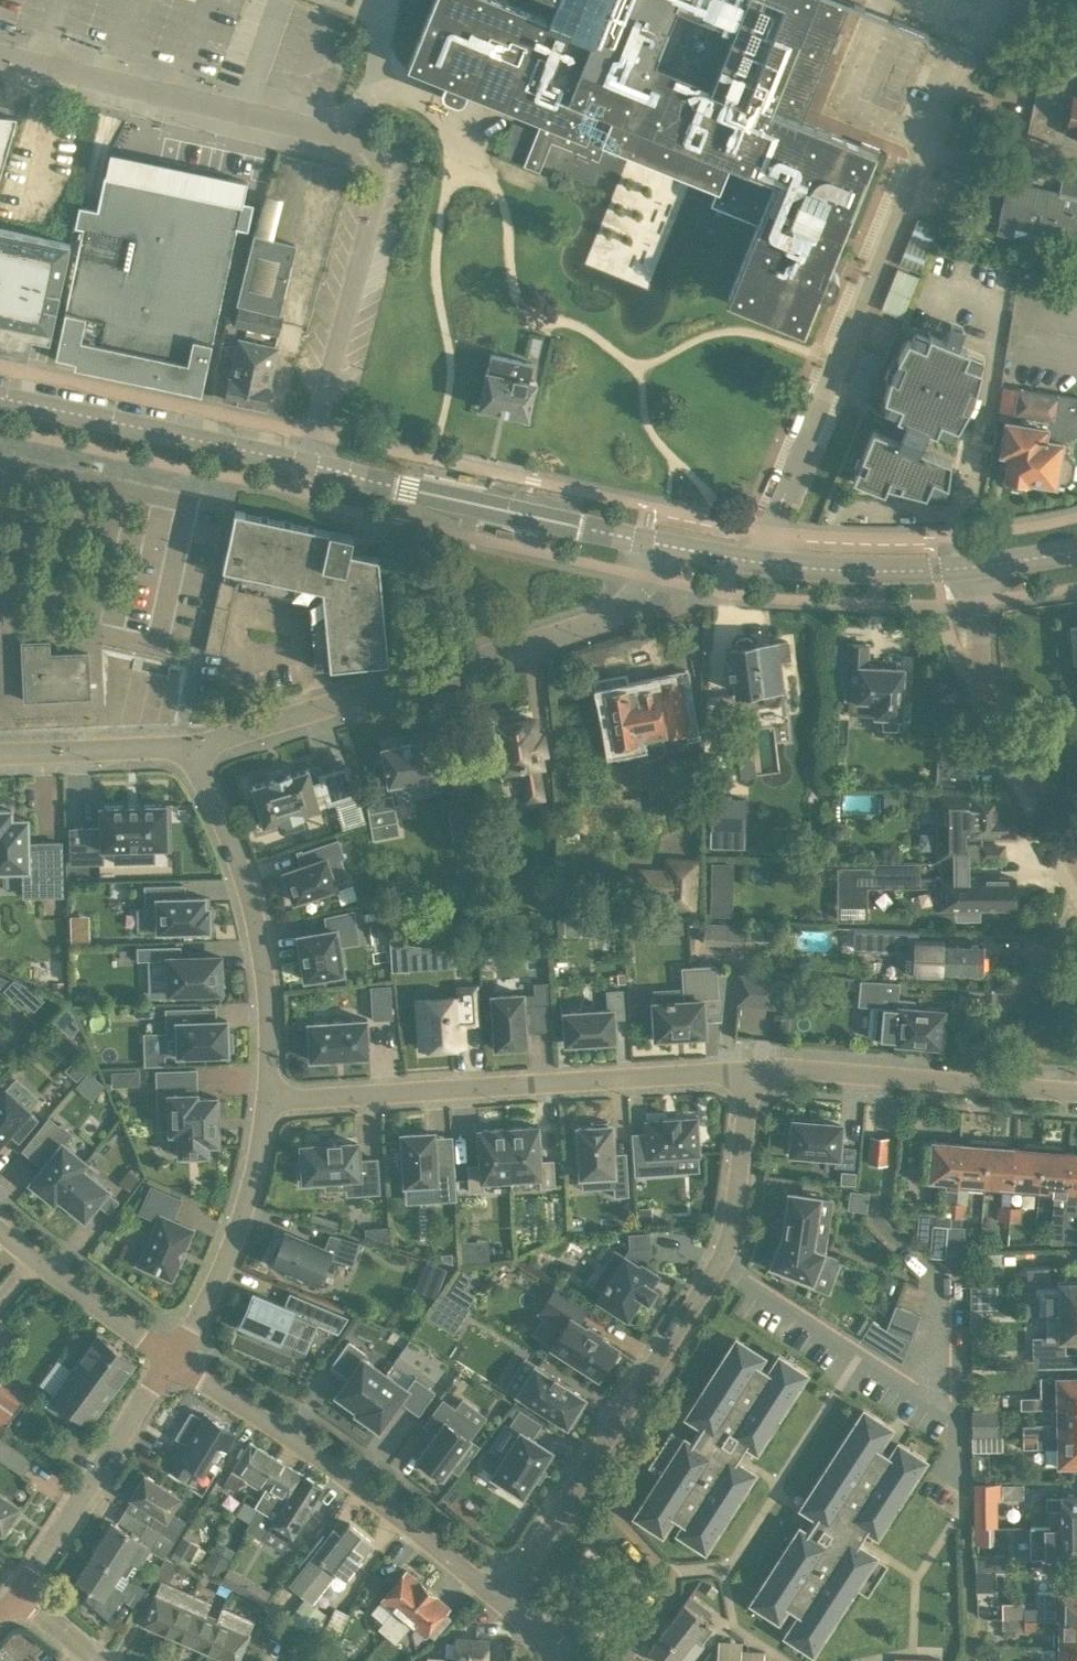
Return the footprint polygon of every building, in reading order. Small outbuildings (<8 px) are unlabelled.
[(547,18),(503,0),(434,0),(425,22),(407,66),(443,80),(444,81),(442,87),(441,89),(441,92),(442,94),(443,96),(445,97),(447,98),(456,102),(458,102),(460,102),(462,100),(464,98),(465,97),(468,91),(470,91),(541,120),(523,164),(539,170),(551,140),(598,159),(604,144),(716,189),(710,204),(725,210),(757,223),(740,265),(727,298),(798,327),(802,328),(817,292),(817,291),(824,294),(826,294),(827,294),(829,294),(831,293),(833,291),(834,289),(837,282),(838,280),(838,278),(837,276),(836,273),(834,271),(833,271),(826,268),(861,181),(863,179),(865,180),(877,151),(878,148),(861,142),(860,144),(802,121),(849,4),(850,1),(847,0),(555,0),(547,18)] [(1026,135),(1051,141),(1054,129),(1065,131),(1074,133),(1075,141),(1076,141),(1076,61),(1060,57),(1058,67),(1042,64),(1026,135)] [(16,119),(0,117),(0,176),(16,119)] [(501,155),(511,159),(524,126),(514,122),(501,155)] [(1062,179),(1059,192),(1032,186),(1034,174),(1010,169),(1008,181),(1006,181),(997,219),(1003,220),(1001,224),(1001,230),(1011,232),(1013,227),(1026,230),(1028,225),(1056,231),(1056,237),(1076,241),(1076,182),(1062,179)] [(83,227),(57,349),(55,356),(74,360),(75,361),(74,366),(200,393),(201,394),(202,393),(237,227),(247,229),(252,194),(135,177),(131,177),(105,173),(98,210),(89,209),(80,207),(79,206),(75,226),(83,227)] [(901,261),(922,269),(939,224),(918,216),(901,261)] [(23,345),(25,335),(49,341),(71,243),(0,228),(0,340),(23,345)] [(281,321),(283,315),(279,315),(296,245),(253,234),(236,305),(238,306),(234,325),(278,336),(281,321)] [(898,266),(883,307),(903,314),(919,274),(898,266)] [(901,483),(899,489),(926,496),(927,493),(946,496),(951,462),(917,448),(925,429),(935,433),(936,430),(951,436),(953,426),(957,428),(968,408),(975,391),(981,369),(978,368),(982,358),(968,352),(969,350),(955,345),(962,328),(950,323),(943,340),(929,334),(928,337),(914,331),(910,341),(908,339),(897,359),(890,376),(884,398),(886,400),(883,409),(897,415),(896,417),(906,421),(898,441),(873,430),(852,480),(884,493),(890,478),(901,483)] [(225,396),(224,399),(265,407),(278,346),(239,338),(225,396)] [(536,381),(529,379),(532,363),(490,354),(478,406),(502,411),(528,417),(536,381)] [(1027,479),(1055,484),(1055,480),(1065,482),(1070,477),(1072,463),(1068,457),(1060,455),(1062,440),(1062,436),(1076,430),(1071,417),(1076,413),(1076,398),(1015,387),(1011,415),(1019,416),(1018,422),(1005,420),(1000,453),(1008,454),(1005,476),(1007,476),(1010,484),(1020,485),(1025,479),(1027,479)] [(235,510),(222,567),(322,589),(330,667),(388,661),(378,557),(365,554),(367,544),(352,541),(353,535),(235,510)] [(236,581),(220,578),(204,651),(220,654),(236,581)] [(53,649),(53,635),(22,636),(25,703),(89,700),(87,648),(53,649)] [(790,658),(787,641),(776,642),(776,641),(754,644),(753,640),(748,636),(738,637),(734,643),(734,646),(731,646),(734,664),(729,665),(730,678),(735,677),(737,694),(742,693),(743,696),(752,695),(752,692),(761,691),(762,695),(767,703),(776,702),(780,693),(780,688),(782,687),(783,687),(779,659),(790,658)] [(888,667),(866,666),(867,644),(850,643),(848,669),(843,669),(842,696),(847,696),(847,699),(877,700),(876,714),(880,715),(881,725),(894,726),(896,715),(900,716),(902,668),(888,667)] [(626,690),(620,683),(608,685),(605,693),(604,693),(606,708),(596,710),(598,724),(609,723),(613,744),(633,740),(635,755),(643,759),(644,759),(644,758),(659,755),(659,757),(661,756),(666,750),(664,735),(687,731),(680,696),(684,695),(682,682),(635,691),(635,690),(627,691),(627,689),(626,690)] [(544,731),(539,732),(537,714),(494,721),(502,773),(519,770),(524,803),(546,799),(541,767),(545,767),(543,754),(548,753),(544,731)] [(389,783),(436,774),(434,761),(447,758),(443,737),(430,740),(430,738),(411,741),(409,738),(400,740),(399,743),(382,746),(384,758),(373,760),(377,785),(382,784),(389,783)] [(969,758),(941,757),(939,784),(968,786),(969,758)] [(356,795),(347,766),(319,774),(321,781),(312,784),(308,771),(307,769),(305,770),(290,775),(290,774),(287,775),(272,780),(272,779),(270,780),(270,781),(255,785),(254,785),(252,786),(253,788),(263,821),(264,824),(266,823),(281,818),(282,820),(284,820),(284,819),(299,814),(300,815),(302,814),(301,812),(317,808),(319,807),(318,805),(316,797),(325,794),(328,804),(356,795)] [(382,784),(377,785),(364,787),(366,800),(373,838),(398,834),(389,783),(382,784)] [(884,793),(884,806),(898,806),(898,793),(884,793)] [(998,795),(972,795),(972,801),(966,801),(966,793),(936,793),(936,857),(940,857),(940,861),(940,867),(965,868),(965,861),(979,860),(979,843),(970,840),(970,836),(972,835),(1014,834),(1014,817),(998,817),(998,795)] [(712,798),(710,845),(743,847),(745,799),(712,798)] [(165,803),(100,805),(100,827),(70,828),(71,863),(103,862),(102,848),(116,847),(116,862),(136,862),(135,847),(166,846),(165,803)] [(447,808),(452,839),(476,835),(471,805),(447,808)] [(33,869),(34,881),(47,881),(47,895),(62,895),(60,842),(28,843),(27,822),(27,818),(11,819),(11,809),(0,809),(0,869),(33,869)] [(346,878),(339,859),(344,857),(338,838),(299,851),(303,865),(284,871),(286,877),(283,878),(289,896),(292,895),(294,901),(336,886),(334,882),(346,878)] [(940,867),(940,861),(874,863),(874,866),(836,867),(838,921),(867,920),(867,887),(935,886),(935,908),(958,908),(958,912),(960,916),(965,919),(973,919),(977,916),(980,912),(980,908),(1014,908),(1013,877),(965,878),(965,868),(940,867)] [(733,863),(711,862),(711,875),(732,875),(733,863)] [(696,883),(665,881),(666,871),(641,869),(639,893),(664,895),(663,907),(694,910),(696,883)] [(209,911),(209,907),(205,907),(204,896),(181,897),(181,884),(144,885),(144,908),(157,908),(157,931),(209,929),(209,925),(212,925),(212,911),(209,911)] [(710,906),(710,915),(731,916),(732,906),(710,906)] [(342,970),(336,931),(355,928),(353,911),(325,917),(328,930),(299,935),(297,935),(298,937),(301,952),(300,952),(301,953),(302,960),(302,961),(305,977),(304,977),(305,978),(306,978),(341,972),(341,973),(343,972),(343,970),(342,970)] [(363,913),(364,921),(383,919),(382,911),(363,913)] [(89,935),(89,912),(70,913),(71,935),(89,935)] [(563,915),(564,937),(579,936),(578,914),(563,915)] [(657,922),(658,934),(671,933),(670,921),(657,922)] [(716,944),(717,922),(704,922),(703,943),(716,944)] [(852,927),(852,949),(905,949),(906,927),(852,927)] [(983,970),(985,946),(980,945),(980,941),(939,939),(939,940),(921,939),(921,958),(939,959),(938,973),(978,975),(978,970),(983,970)] [(159,959),(158,946),(136,947),(137,960),(159,959)] [(221,991),(220,955),(167,957),(168,992),(221,991)] [(777,977),(739,973),(736,1004),(774,1008),(775,994),(784,995),(785,979),(777,978),(777,977)] [(4,988),(13,997),(27,984),(15,977),(4,988)] [(526,1045),(523,1005),(547,1004),(546,982),(533,982),(533,994),(523,995),(522,993),(492,995),(495,1047),(526,1045)] [(686,1035),(705,1034),(703,1012),(717,1011),(715,982),(700,983),(701,999),(674,1001),(673,998),(666,999),(666,1001),(653,1002),(655,1037),(673,1036),(673,1037),(677,1037),(676,1035),(683,1035),(683,1037),(686,1036),(686,1035)] [(879,982),(879,989),(898,991),(898,983),(879,982)] [(391,1016),(389,987),(389,986),(388,986),(372,987),(371,987),(371,988),(373,1017),(373,1018),(374,1018),(390,1017),(391,1017),(391,1016)] [(477,1022),(475,987),(458,988),(459,997),(417,999),(421,1048),(428,1047),(428,1052),(446,1051),(445,1046),(463,1045),(462,1023),(477,1022)] [(565,1042),(615,1039),(614,1017),(623,1017),(622,989),(606,990),(608,1009),(563,1012),(565,1042)] [(945,1029),(941,1028),(943,1008),(925,1006),(925,1003),(914,1003),(914,1000),(876,997),(872,1038),(897,1040),(897,1041),(940,1044),(940,1041),(944,1041),(945,1029)] [(135,1004),(135,1015),(153,1015),(152,1004),(135,1004)] [(69,1005),(54,1021),(70,1035),(78,1026),(69,1005)] [(227,1033),(226,1019),(195,1021),(194,1007),(165,1008),(166,1033),(177,1033),(178,1054),(227,1052),(227,1049),(232,1049),(231,1033),(227,1033)] [(368,1053),(366,1021),(367,1021),(367,1018),(364,1019),(345,1020),(329,1021),(310,1022),(307,1022),(308,1024),(310,1057),(310,1059),(312,1059),(312,1058),(367,1055),(367,1056),(369,1055),(369,1053),(368,1053)] [(218,1143),(218,1129),(216,1096),(197,1097),(196,1088),(191,1089),(190,1069),(156,1070),(157,1091),(168,1091),(170,1132),(178,1132),(179,1154),(184,1154),(184,1158),(203,1158),(202,1153),(207,1153),(207,1143),(218,1143)] [(112,1074),(113,1088),(122,1088),(121,1073),(112,1074)] [(39,1119),(29,1111),(29,1110),(5,1088),(0,1094),(0,1141),(8,1133),(18,1142),(39,1119)] [(699,1155),(697,1117),(678,1118),(678,1116),(663,1117),(663,1119),(645,1120),(647,1157),(637,1157),(638,1174),(673,1171),(672,1157),(699,1155)] [(838,1146),(840,1124),(793,1120),(791,1152),(797,1152),(797,1157),(815,1159),(816,1154),(836,1156),(835,1165),(852,1166),(854,1148),(838,1146)] [(627,1170),(614,1170),(611,1124),(608,1125),(608,1122),(608,1121),(590,1122),(590,1123),(591,1126),(577,1126),(578,1143),(576,1144),(576,1143),(574,1143),(575,1161),(577,1161),(579,1160),(580,1176),(602,1174),(602,1188),(613,1187),(614,1196),(628,1195),(627,1170)] [(31,1181),(53,1200),(85,1161),(63,1144),(73,1132),(60,1122),(37,1151),(48,1160),(31,1181)] [(540,1160),(537,1125),(506,1127),(510,1178),(539,1176),(540,1186),(554,1185),(553,1159),(540,1160)] [(510,1178),(506,1127),(478,1129),(480,1164),(467,1165),(469,1191),(483,1190),(483,1180),(510,1178)] [(449,1170),(435,1171),(433,1132),(402,1134),(403,1151),(398,1152),(399,1168),(404,1167),(405,1183),(435,1181),(436,1200),(450,1199),(449,1170)] [(888,1137),(870,1136),(868,1162),(886,1164),(888,1137)] [(966,1143),(959,1143),(957,1186),(982,1187),(985,1145),(986,1140),(966,1138),(966,1143)] [(376,1158),(358,1159),(357,1142),(340,1143),(340,1140),(328,1141),(328,1144),(302,1146),(303,1161),(297,1161),(299,1185),(324,1183),(324,1178),(346,1176),(347,1194),(378,1192),(376,1158)] [(923,1140),(921,1179),(926,1179),(926,1180),(945,1182),(945,1185),(944,1200),(943,1214),(933,1213),(933,1225),(948,1226),(953,1227),(954,1224),(954,1215),(955,1201),(957,1186),(959,1143),(923,1140)] [(985,1145),(982,1187),(983,1187),(997,1189),(1011,1190),(1014,1147),(1005,1146),(1003,1146),(1004,1141),(986,1140),(985,1145)] [(1014,1147),(1011,1190),(1037,1192),(1040,1149),(1041,1144),(1021,1142),(1021,1148),(1014,1147)] [(1040,1149),(1037,1192),(1063,1194),(1066,1151),(1058,1151),(1059,1145),(1041,1144),(1040,1149)] [(1062,1225),(1074,1226),(1074,1225),(1076,1225),(1076,1152),(1066,1151),(1063,1194),(1064,1194),(1063,1213),(1062,1225)] [(80,1167),(85,1161),(53,1200),(54,1200),(57,1196),(69,1205),(66,1208),(78,1218),(81,1215),(84,1217),(96,1203),(108,1213),(118,1200),(106,1190),(107,1189),(80,1167)] [(140,1176),(130,1168),(118,1182),(129,1190),(140,1176)] [(841,1171),(840,1183),(854,1184),(855,1172),(841,1171)] [(182,1260),(183,1258),(187,1249),(184,1248),(193,1228),(170,1218),(172,1212),(174,1213),(181,1199),(150,1186),(144,1200),(162,1208),(138,1265),(171,1279),(180,1259),(182,1260)] [(782,1236),(781,1237),(824,1253),(827,1237),(814,1235),(819,1197),(789,1192),(788,1195),(784,1195),(782,1210),(786,1210),(782,1236)] [(955,1201),(954,1215),(961,1215),(966,1215),(967,1202),(955,1201)] [(638,1205),(638,1218),(650,1218),(649,1205),(638,1205)] [(1000,1219),(1009,1219),(1010,1206),(998,1205),(997,1219),(1000,1219)] [(1021,1207),(1010,1206),(1009,1219),(1020,1220),(1021,1207)] [(1063,1213),(1052,1212),(1051,1226),(1062,1227),(1062,1225),(1063,1213)] [(948,1226),(946,1252),(963,1253),(965,1225),(954,1224),(953,1227),(948,1226)] [(1062,1227),(1060,1242),(1076,1242),(1076,1225),(1074,1225),(1074,1226),(1062,1225),(1062,1227)] [(390,1245),(389,1226),(364,1227),(365,1238),(390,1245)] [(328,1256),(353,1264),(359,1241),(330,1232),(323,1248),(285,1231),(283,1236),(280,1235),(279,1234),(276,1240),(273,1245),(271,1250),(270,1256),(271,1257),(271,1256),(274,1257),(272,1263),(286,1269),(285,1272),(284,1272),(285,1273),(289,1273),(292,1273),(295,1275),(298,1277),(300,1280),(302,1280),(302,1279),(303,1276),(317,1282),(328,1256)] [(841,1259),(824,1253),(781,1237),(770,1265),(795,1274),(793,1278),(808,1284),(810,1280),(812,1281),(816,1271),(833,1278),(841,1259)] [(488,1257),(488,1239),(460,1240),(460,1258),(488,1257)] [(650,1253),(650,1246),(630,1247),(624,1256),(614,1249),(605,1263),(616,1270),(598,1298),(626,1316),(632,1307),(635,1309),(644,1296),(647,1298),(654,1288),(647,1283),(653,1274),(641,1267),(650,1253)] [(434,1296),(446,1267),(426,1259),(415,1288),(434,1296)] [(1027,1266),(1027,1276),(1049,1275),(1048,1265),(1027,1266)] [(1034,1311),(1076,1311),(1076,1270),(1076,1277),(1057,1277),(1057,1279),(1057,1292),(1045,1292),(1046,1308),(1034,1308),(1034,1311)] [(999,1284),(970,1284),(970,1310),(999,1310),(999,1284)] [(601,1333),(588,1325),(587,1326),(578,1321),(588,1305),(556,1285),(538,1313),(562,1328),(551,1346),(555,1349),(553,1352),(565,1359),(567,1356),(597,1376),(606,1362),(610,1365),(618,1352),(614,1349),(617,1346),(600,1335),(601,1333)] [(470,1307),(444,1290),(427,1316),(436,1322),(443,1311),(460,1322),(470,1307)] [(241,1323),(270,1335),(305,1350),(316,1324),(337,1333),(338,1331),(337,1331),(343,1316),(347,1317),(348,1316),(289,1291),(282,1308),(253,1295),(241,1323)] [(920,1314),(895,1304),(890,1317),(915,1326),(920,1314)] [(1034,1311),(1034,1312),(1046,1312),(1046,1338),(1033,1338),(1033,1355),(1065,1355),(1065,1343),(1076,1343),(1076,1311),(1034,1311)] [(910,1339),(915,1326),(890,1317),(885,1329),(910,1339)] [(871,1320),(861,1336),(875,1345),(885,1329),(871,1320)] [(97,1334),(51,1396),(89,1424),(134,1362),(97,1334)] [(753,1472),(735,1461),(747,1443),(756,1448),(804,1372),(779,1356),(769,1371),(757,1363),(761,1355),(736,1339),(687,1415),(702,1424),(690,1442),(684,1438),(679,1435),(665,1457),(670,1460),(636,1514),(661,1530),(671,1516),(683,1524),(678,1531),(704,1547),(753,1472)] [(356,1412),(357,1412),(385,1373),(364,1358),(367,1353),(348,1340),(330,1365),(348,1378),(336,1394),(358,1409),(356,1412)] [(577,1408),(584,1397),(563,1383),(564,1381),(535,1362),(516,1392),(537,1406),(536,1409),(550,1418),(552,1415),(566,1424),(568,1421),(572,1424),(581,1410),(577,1408)] [(379,1428),(399,1401),(418,1414),(435,1391),(414,1376),(406,1388),(385,1373),(357,1412),(379,1428)] [(1051,1406),(1076,1406),(1076,1374),(1054,1374),(1055,1396),(1051,1396),(1051,1406)] [(0,1431),(27,1391),(3,1375),(0,1379),(0,1431)] [(469,1438),(477,1427),(454,1410),(455,1409),(443,1400),(424,1424),(435,1432),(433,1435),(433,1434),(431,1436),(432,1436),(429,1440),(427,1441),(428,1442),(417,1456),(419,1458),(417,1462),(429,1472),(432,1468),(442,1475),(448,1467),(456,1472),(477,1444),(469,1438)] [(1021,1424),(1021,1436),(1076,1436),(1076,1406),(1051,1406),(1051,1425),(1036,1425),(1036,1423),(1021,1424)] [(531,1437),(541,1422),(519,1407),(508,1424),(519,1432),(492,1475),(522,1494),(550,1450),(531,1437)] [(810,1511),(817,1515),(806,1532),(800,1528),(752,1601),(778,1617),(785,1605),(799,1614),(786,1634),(812,1650),(874,1555),(857,1544),(867,1527),(876,1533),(923,1459),(898,1443),(890,1455),(877,1446),(884,1434),(889,1427),(864,1410),(802,1506),(810,1511)] [(971,1436),(1002,1436),(1002,1435),(998,1435),(997,1410),(971,1411),(971,1436)] [(175,1436),(185,1442),(169,1469),(184,1477),(192,1464),(204,1472),(213,1457),(218,1461),(236,1432),(204,1413),(201,1418),(191,1411),(175,1436)] [(972,1451),(1002,1450),(1002,1436),(971,1436),(972,1451)] [(1021,1436),(1021,1444),(1022,1444),(1022,1449),(1056,1448),(1056,1465),(1076,1465),(1076,1436),(1021,1436)] [(23,1475),(33,1459),(0,1437),(0,1459),(23,1475)] [(276,1457),(250,1441),(224,1483),(236,1491),(244,1478),(258,1486),(276,1457)] [(285,1502),(302,1473),(276,1457),(258,1486),(283,1502),(284,1502),(285,1502)] [(284,1502),(274,1519),(259,1510),(246,1530),(282,1552),(323,1485),(302,1473),(285,1502),(284,1502)] [(169,1511),(179,1496),(144,1474),(130,1496),(156,1513),(149,1524),(175,1540),(187,1522),(169,1511)] [(1048,1526),(1076,1526),(1076,1492),(1059,1492),(1059,1497),(1045,1497),(1045,1509),(1048,1509),(1048,1526)] [(0,1493),(0,1530),(1,1531),(18,1505),(0,1493)] [(972,1526),(996,1526),(995,1499),(972,1500),(972,1526)] [(290,1585),(305,1597),(287,1620),(311,1633),(313,1629),(322,1636),(330,1625),(319,1618),(324,1611),(312,1602),(337,1570),(345,1577),(373,1541),(349,1522),(333,1542),(327,1537),(290,1585)] [(112,1523),(92,1554),(144,1588),(144,1587),(128,1577),(147,1547),(160,1556),(162,1554),(164,1555),(171,1542),(170,1541),(171,1539),(145,1523),(136,1538),(112,1523)] [(1048,1526),(1028,1527),(1028,1558),(1060,1558),(1076,1558),(1076,1526),(1048,1526)] [(183,1534),(174,1550),(188,1559),(197,1542),(183,1534)] [(212,1548),(201,1568),(220,1578),(231,1558),(212,1548)] [(134,1604),(144,1588),(92,1554),(76,1580),(87,1587),(83,1594),(109,1617),(122,1597),(134,1604)] [(1006,1554),(976,1554),(976,1570),(996,1570),(1006,1569),(1006,1554)] [(161,1582),(144,1621),(170,1633),(192,1593),(169,1583),(178,1565),(165,1557),(153,1578),(161,1582)] [(249,1579),(228,1568),(220,1581),(241,1593),(249,1579)] [(406,1569),(382,1597),(395,1608),(367,1640),(373,1646),(425,1586),(406,1569)] [(996,1589),(996,1570),(976,1570),(976,1590),(996,1589)] [(373,1571),(367,1583),(375,1591),(384,1581),(373,1571)] [(220,1583),(216,1592),(227,1597),(231,1588),(220,1583)] [(1052,1584),(1040,1584),(1040,1596),(1057,1596),(1057,1609),(1038,1609),(1038,1608),(1002,1608),(1002,1619),(1038,1619),(1053,1619),(1076,1619),(1076,1584),(1058,1584),(1058,1586),(1052,1586),(1052,1584)] [(448,1605),(425,1586),(373,1646),(377,1649),(373,1653),(381,1659),(413,1623),(424,1633),(448,1605)] [(193,1596),(194,1594),(192,1593),(170,1633),(204,1648),(216,1619),(204,1614),(209,1603),(193,1596)] [(689,1594),(646,1649),(662,1660),(673,1660),(693,1635),(701,1641),(711,1628),(705,1623),(707,1621),(705,1619),(711,1612),(689,1594)] [(235,1615),(230,1626),(216,1619),(204,1648),(233,1660),(251,1622),(235,1615)] [(310,1634),(311,1633),(287,1620),(281,1616),(270,1637),(295,1650),(305,1630),(310,1634)] [(1038,1631),(1038,1619),(1002,1619),(1002,1631),(1038,1631)] [(1053,1619),(1053,1646),(1076,1646),(1076,1619),(1053,1619)] [(488,1639),(456,1637),(454,1660),(486,1660),(488,1639)] [(1053,1660),(1076,1660),(1076,1646),(1053,1646),(1053,1660)] [(764,1651),(741,1649),(740,1659),(740,1660),(763,1660),(764,1651)]
